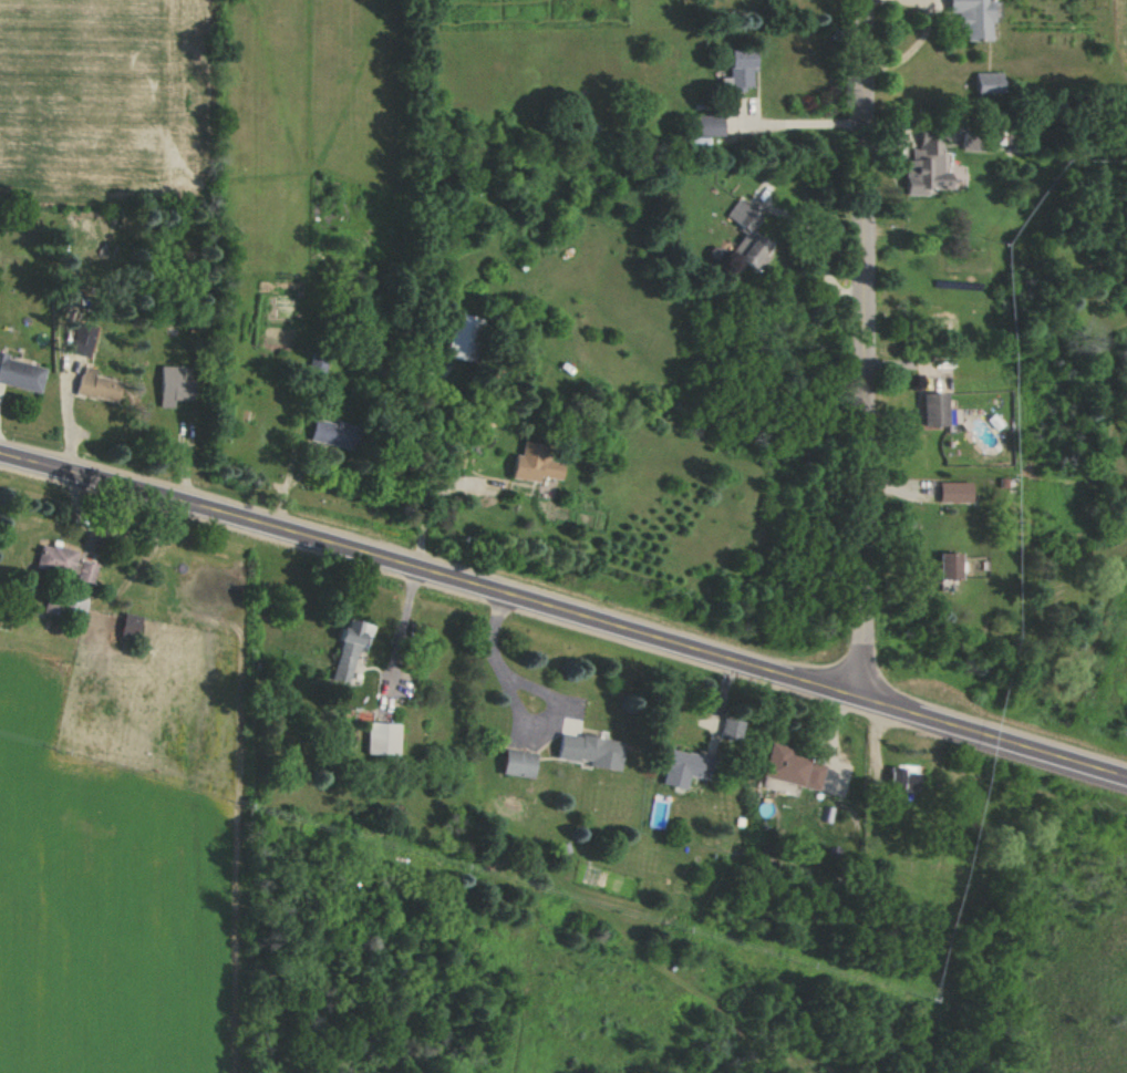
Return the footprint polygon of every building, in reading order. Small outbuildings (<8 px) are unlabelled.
[(946,26),(963,26),(963,41),(989,41),(989,0),(946,0),(946,26)] [(751,86),(751,72),(755,72),(754,50),(729,51),(729,87),(751,86)] [(1000,72),(974,73),(974,93),(1001,93),(1000,72)] [(722,115),(697,116),(697,136),(723,136),(722,115)] [(994,153),(995,128),(980,128),(979,135),(967,135),(967,152),(994,153)] [(941,130),(893,131),(894,151),(904,151),(905,195),(927,195),(927,188),(950,188),(950,171),(942,171),(941,130)] [(770,248),(749,231),(759,218),(736,200),(723,216),(743,232),(726,252),(751,272),(770,248)] [(69,353),(89,358),(96,327),(77,322),(69,353)] [(6,353),(0,352),(0,383),(39,391),(44,367),(5,359),(6,353)] [(329,358),(312,354),(309,370),(325,373),(329,358)] [(121,382),(94,375),(96,369),(82,366),(75,393),(115,404),(121,382)] [(181,366),(160,366),(159,407),(173,407),(173,400),(193,400),(193,380),(181,380),(181,366)] [(950,394),(921,393),(920,428),(949,429),(950,394)] [(309,440),(354,451),(359,428),(315,417),(309,440)] [(561,462),(543,459),(545,445),(521,442),(519,455),(513,454),(510,478),(537,482),(537,477),(558,480),(561,462)] [(971,482),(939,482),(939,502),(971,503),(971,482)] [(34,568),(92,583),(96,565),(75,560),(78,549),(51,543),(50,547),(40,545),(34,568)] [(938,580),(960,579),(959,552),(937,553),(938,580)] [(84,619),(86,601),(46,596),(43,614),(84,619)] [(137,639),(141,616),(124,613),(119,636),(137,639)] [(360,622),(345,618),(329,680),(348,685),(361,633),(358,632),(360,622)] [(742,722),(722,717),(718,737),(738,741),(742,722)] [(396,756),(397,724),(366,723),(365,754),(396,756)] [(621,742),(558,732),(554,760),(617,770),(621,742)] [(762,777),(818,791),(825,764),(791,756),(792,748),(771,742),(762,777)] [(660,784),(683,789),(686,775),(711,780),(715,758),(667,748),(660,784)] [(530,778),(535,754),(504,749),(500,773),(530,778)] [(901,791),(918,791),(918,770),(889,769),(888,784),(902,784),(901,791)]
